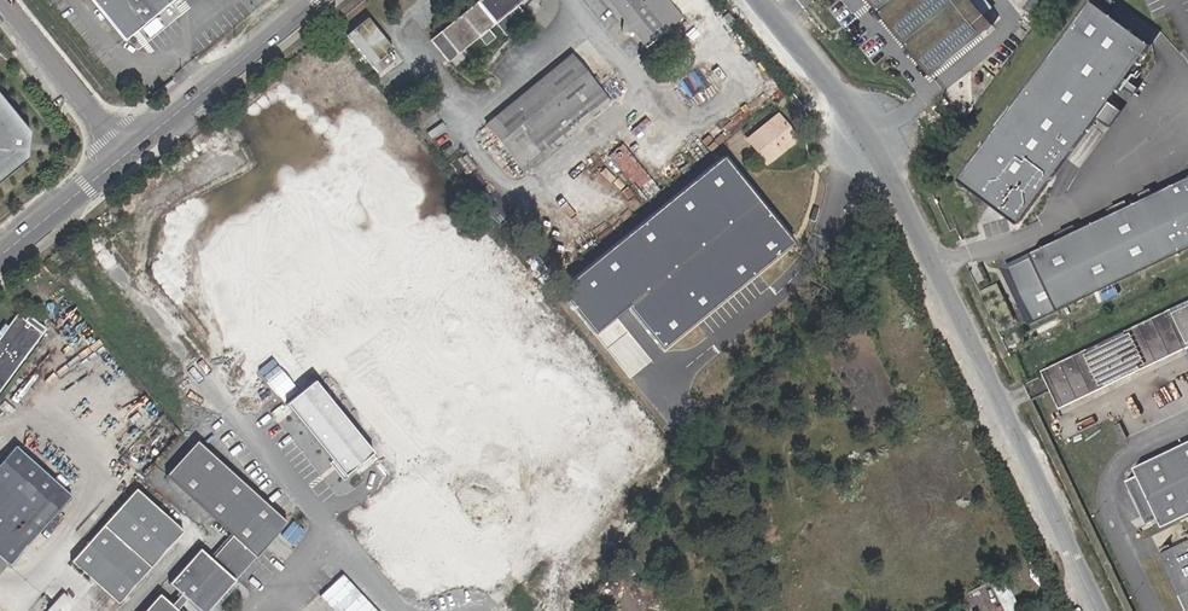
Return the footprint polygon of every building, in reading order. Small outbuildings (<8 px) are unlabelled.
[(127,41),(147,25),(146,25),(176,0),(93,0),(127,41)] [(431,41),(449,63),(479,38),(489,30),(496,24),(518,7),(526,0),(482,0),(431,41)] [(439,1),(448,11),(453,8),(447,0),(440,0),(439,1)] [(601,2),(599,0),(585,0),(591,9),(601,2)] [(646,47),(665,32),(641,3),(639,0),(608,0),(646,47)] [(641,3),(665,32),(683,17),(669,0),(645,0),(641,3)] [(934,73),(992,24),(972,0),(875,0),(934,73)] [(962,175),(1022,219),(1097,116),(1110,125),(1122,109),(1109,99),(1121,83),(1134,92),(1139,86),(1126,76),(1151,42),(1107,10),(1114,0),(1090,0),(962,175)] [(496,24),(506,37),(517,28),(513,23),(525,15),(518,7),(496,24)] [(479,38),(486,47),(496,38),(489,30),(479,38)] [(105,54),(118,45),(109,32),(96,41),(105,54)] [(671,39),(660,48),(665,53),(676,44),(671,39)] [(514,158),(599,90),(571,56),(487,125),(514,158)] [(609,102),(599,90),(514,158),(524,171),(609,102)] [(27,160),(29,134),(0,98),(0,181),(27,160)] [(782,130),(786,126),(778,117),(748,140),(766,163),(793,142),(782,130)] [(334,361),(383,322),(288,204),(309,187),(331,215),(331,228),(339,237),(349,237),(359,249),(360,263),(369,274),(376,268),(405,304),(434,280),(387,221),(394,216),(316,120),(210,205),(198,190),(154,226),(170,245),(152,260),(180,294),(198,280),(198,303),(273,396),(305,370),(216,261),(260,226),(265,232),(266,278),(334,361)] [(797,140),(786,126),(782,130),(793,142),(797,140)] [(798,233),(727,146),(563,279),(600,324),(633,298),(667,339),(798,233)] [(1022,219),(962,175),(959,179),(1019,223),(1022,219)] [(1030,251),(1032,254),(1007,267),(1034,321),(1187,247),(1187,175),(1030,251)] [(1151,186),(1139,192),(1141,197),(1153,192),(1151,186)] [(1126,198),(1108,207),(1110,212),(1128,204),(1126,198)] [(1075,223),(1056,232),(1059,237),(1077,228),(1075,223)] [(1007,267),(1032,254),(1030,251),(1001,265),(1029,324),(1034,321),(1007,267)] [(1042,371),(1060,408),(1187,347),(1187,301),(1042,371)] [(0,338),(0,391),(45,329),(20,311),(0,338)] [(316,382),(286,406),(344,479),(374,455),(316,382)] [(964,421),(968,428),(973,426),(969,419),(964,421)] [(1127,438),(1120,423),(1113,426),(1120,441),(1127,438)] [(195,439),(164,474),(233,536),(254,556),(286,522),(195,439)] [(1133,468),(1162,527),(1187,514),(1187,442),(1133,468)] [(10,565),(28,544),(71,496),(16,447),(0,464),(0,556),(10,565)] [(119,602),(183,530),(137,490),(72,562),(119,602)] [(234,580),(254,556),(233,536),(212,560),(234,580)] [(1156,552),(1184,610),(1187,610),(1187,537),(1156,552)] [(171,584),(182,594),(188,599),(201,610),(207,610),(234,580),(212,560),(201,550),(171,584)] [(171,610),(178,610),(188,599),(182,594),(169,609),(171,610)] [(146,610),(171,610),(169,609),(157,598),(146,610)]
